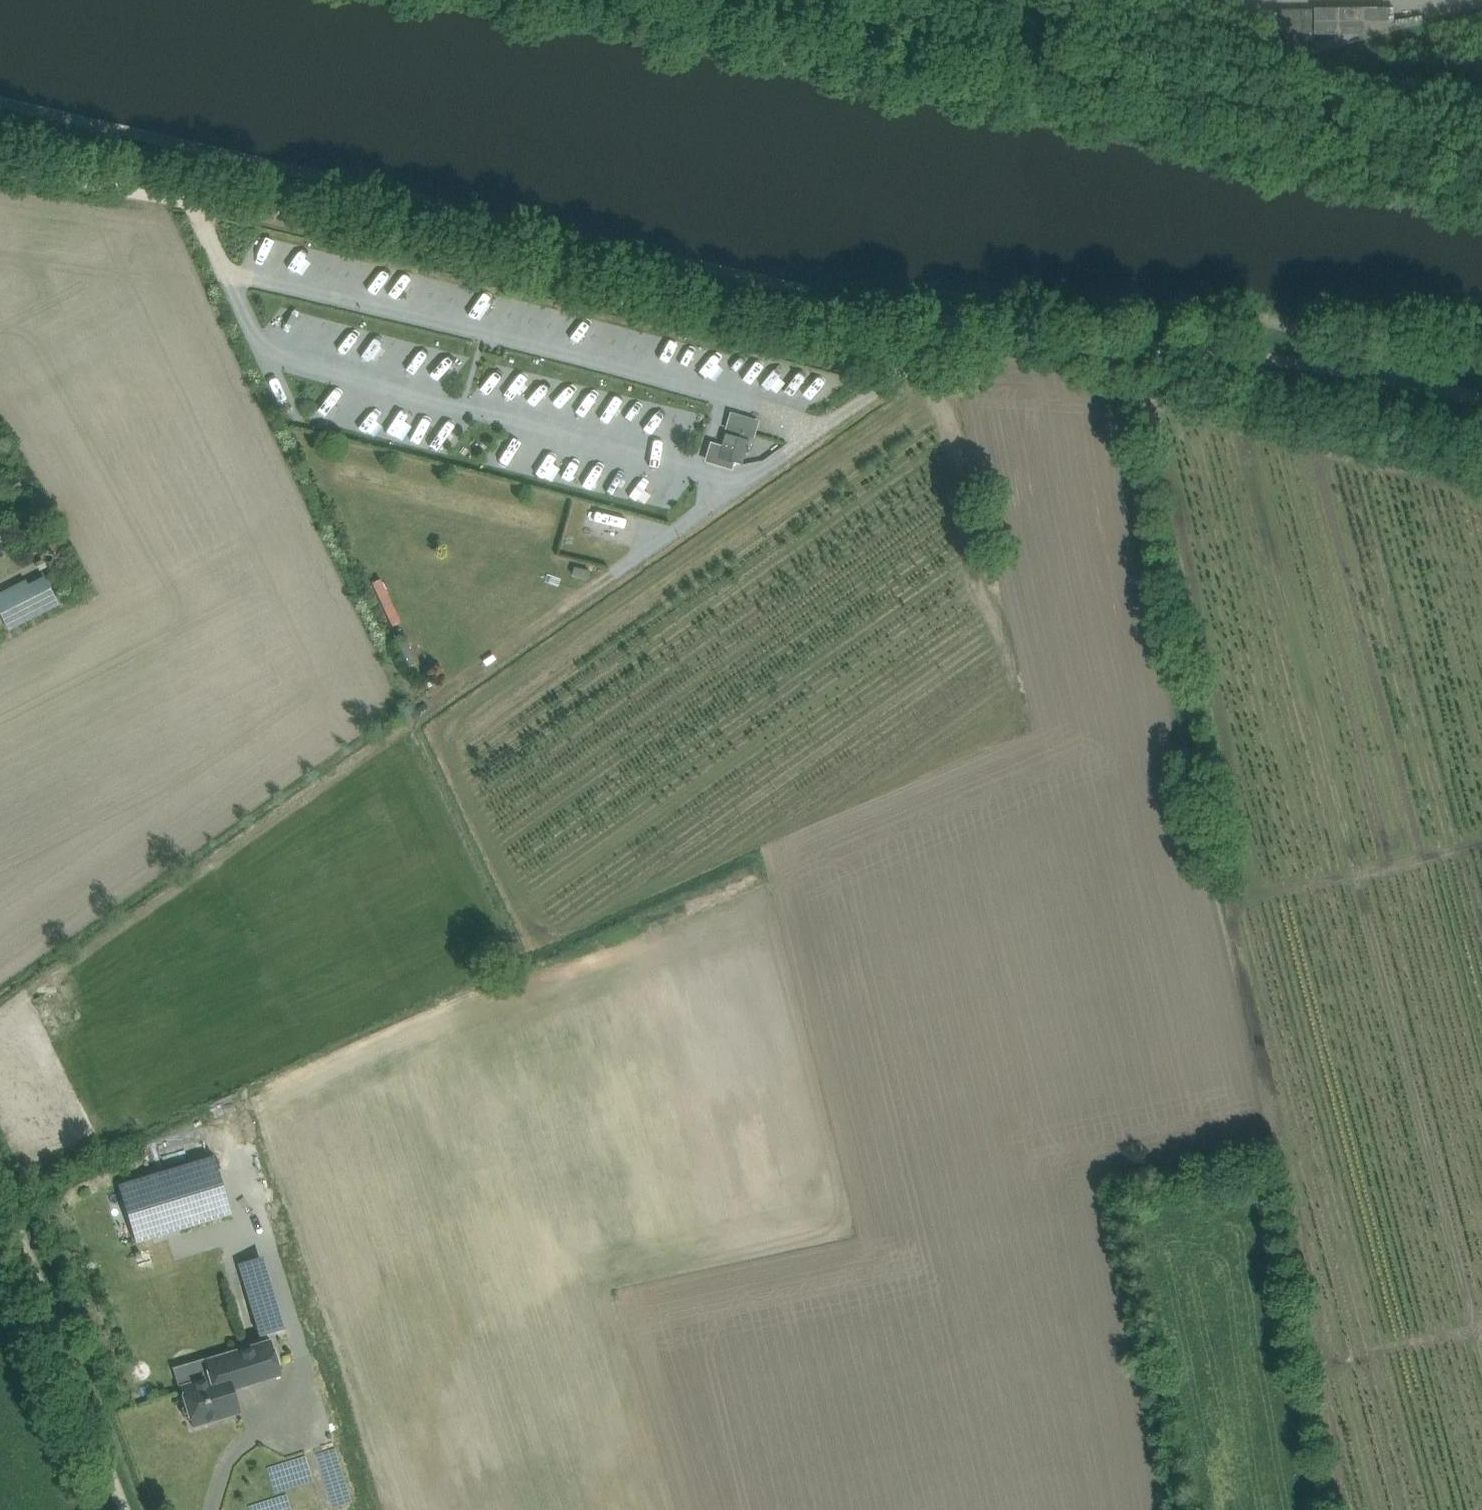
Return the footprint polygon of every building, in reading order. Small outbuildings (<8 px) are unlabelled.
[(730,414),(726,428),(753,436),(757,422),(730,414)] [(721,445),(717,458),(733,462),(741,465),(748,440),(724,433),(721,445)] [(42,560),(35,563),(39,570),(46,566),(42,560)] [(378,576),(368,581),(389,625),(399,620),(378,576)] [(41,613),(25,581),(0,593),(0,614),(8,630),(41,613)] [(398,646),(407,666),(415,662),(406,643),(398,646)] [(231,1213),(214,1156),(118,1185),(135,1242),(231,1213)] [(240,1412),(233,1389),(281,1374),(270,1340),(204,1360),(209,1377),(180,1386),(185,1404),(181,1408),(184,1417),(189,1418),(192,1426),(240,1412)]
